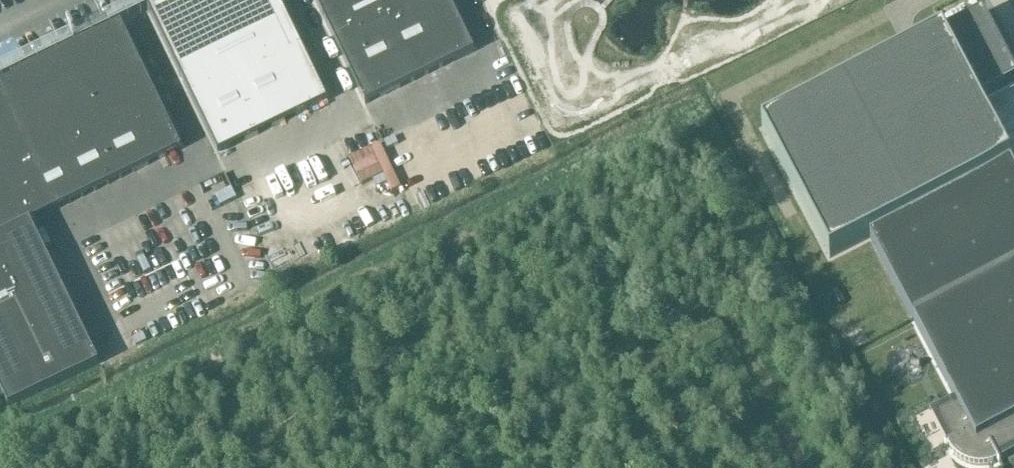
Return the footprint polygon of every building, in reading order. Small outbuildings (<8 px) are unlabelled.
[(327,102),(277,0),(169,0),(148,11),(218,155),(327,102)] [(365,106),(474,53),(448,0),(314,0),(365,106)] [(763,131),(830,259),(870,238),(957,405),(938,415),(952,441),(945,445),(946,447),(947,446),(950,451),(953,454),(956,458),(960,460),(965,463),(969,465),(974,466),(979,466),(984,466),(988,465),(993,464),(998,462),(998,463),(1000,462),(997,456),(1013,447),(1013,170),(1011,165),(978,101),(1013,82),(1013,74),(984,16),(763,131)] [(181,151),(120,24),(0,82),(0,393),(8,410),(98,367),(30,224),(181,151)]
